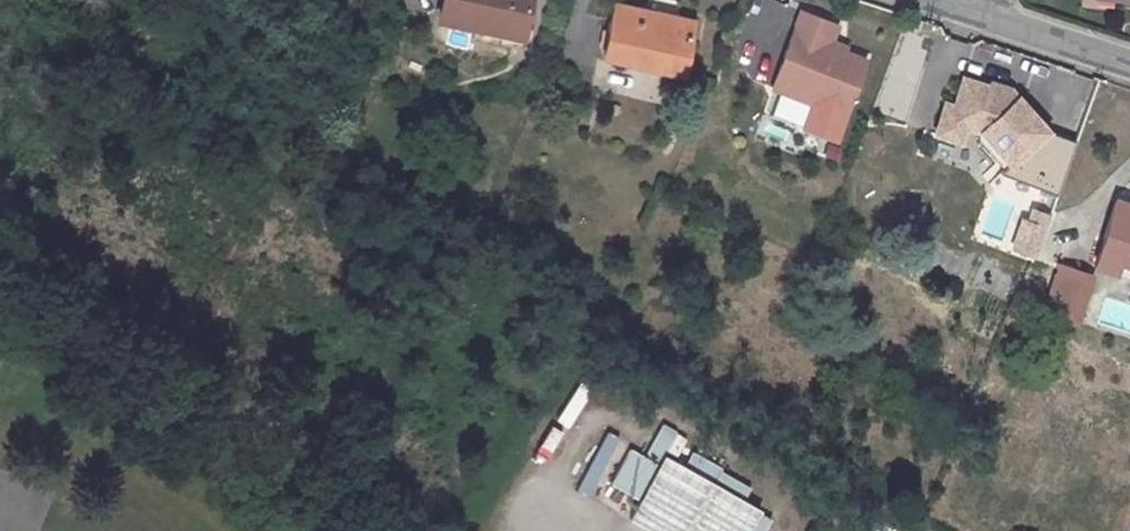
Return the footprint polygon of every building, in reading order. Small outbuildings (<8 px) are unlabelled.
[(438,16),(476,25),(478,15),(522,25),(527,0),(441,0),(438,16)] [(613,5),(602,53),(640,62),(641,57),(681,66),(690,23),(613,5)] [(832,24),(800,12),(771,87),(814,104),(817,95),(849,107),(867,61),(844,52),(824,45),(832,24)] [(478,15),(476,25),(474,33),(528,46),(532,27),(522,25),(478,15)] [(844,52),(846,47),(831,41),(837,26),(832,24),(824,45),(844,52)] [(1098,76),(1035,56),(1019,107),(1079,127),(1098,76)] [(998,147),(1013,102),(973,91),(959,135),(998,147)] [(817,95),(814,104),(845,116),(849,107),(817,95)] [(1053,179),(1065,149),(1048,142),(1041,159),(1026,154),(1021,167),(1053,179)] [(1114,199),(1093,265),(1114,272),(1117,261),(1129,265),(1129,204),(1114,199)] [(1129,277),(1129,265),(1117,261),(1114,272),(1129,277)] [(1076,328),(1087,273),(1048,266),(1038,321),(1076,328)] [(556,461),(576,421),(565,415),(545,456),(556,461)] [(589,496),(619,440),(605,433),(575,489),(589,496)] [(659,453),(625,519),(648,530),(767,530),(775,517),(716,485),(659,453)]
